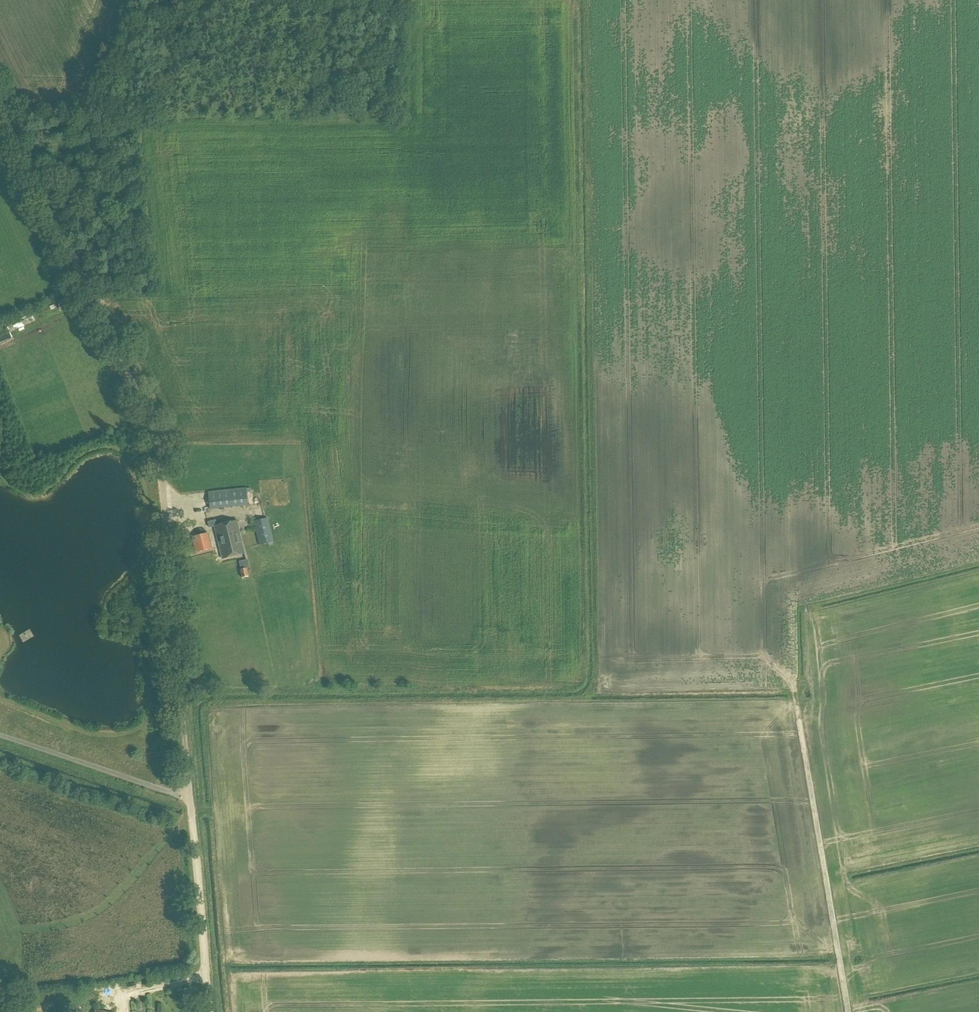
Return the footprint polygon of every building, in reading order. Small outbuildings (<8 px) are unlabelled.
[(62,301),(64,306),(74,301),(72,296),(62,301)] [(0,331),(0,343),(8,339),(3,329),(0,331)] [(210,509),(248,505),(247,488),(208,492),(210,509)] [(254,522),(260,545),(273,542),(268,518),(254,522)] [(214,526),(223,559),(245,554),(236,521),(214,526)] [(192,537),(196,553),(212,549),(208,533),(192,537)] [(247,568),(249,568),(248,561),(240,562),(241,569),(240,570),(241,578),(248,577),(247,568)]
